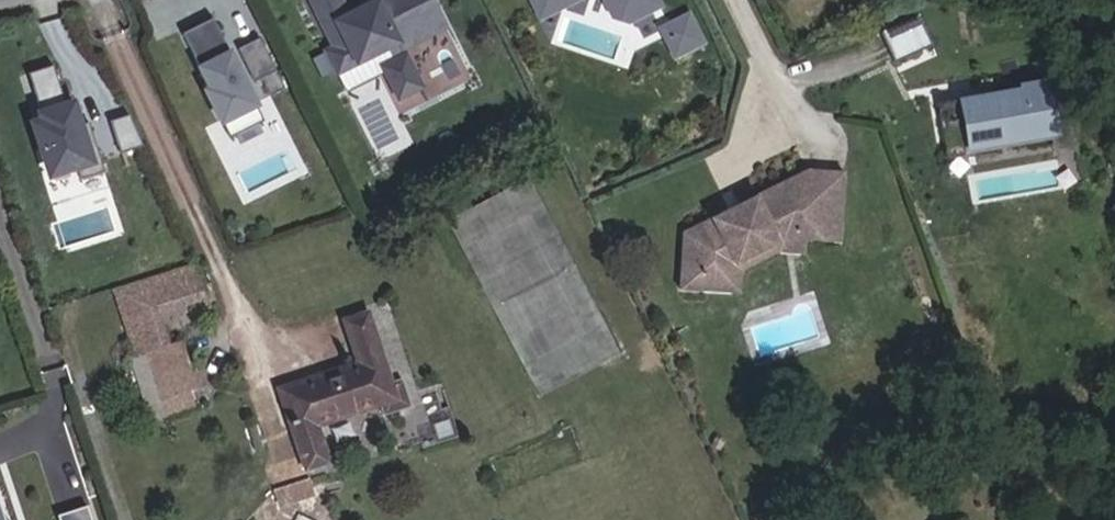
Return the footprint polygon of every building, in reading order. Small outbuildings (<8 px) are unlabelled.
[(431,0),(370,0),(362,4),(346,13),(339,0),(310,0),(333,44),(325,49),(336,70),(357,59),(386,44),(393,58),(382,64),(398,94),(419,84),(400,45),(443,22),(431,0)] [(535,1),(540,10),(559,0),(537,0),(535,1)] [(612,9),(628,13),(655,0),(607,0),(612,9)] [(687,8),(669,17),(674,28),(666,33),(673,48),(700,35),(687,8)] [(926,42),(913,12),(875,29),(889,59),(926,42)] [(669,17),(660,22),(666,33),(674,28),(669,17)] [(211,20),(181,35),(232,136),(262,121),(211,20)] [(258,38),(236,49),(252,83),(274,72),(258,38)] [(336,70),(345,86),(365,75),(357,59),(336,70)] [(51,67),(26,75),(41,120),(31,123),(49,176),(74,168),(79,181),(103,173),(87,124),(76,128),(67,99),(62,100),(51,67)] [(1048,128),(1040,79),(1015,83),(1016,90),(955,101),(954,94),(932,98),(937,125),(959,122),(962,142),(1048,128)] [(128,116),(109,122),(119,153),(143,147),(128,116)] [(840,242),(844,172),(807,170),(759,194),(683,231),(679,290),(733,293),(735,266),(775,246),(776,232),(806,234),(806,240),(840,242)] [(776,232),(775,246),(735,266),(733,293),(741,294),(742,271),(778,252),(805,254),(806,240),(806,234),(776,232)] [(111,290),(133,356),(148,351),(164,345),(152,307),(202,291),(192,263),(111,290)] [(358,365),(280,391),(305,469),(328,462),(316,425),(382,403),(385,414),(408,407),(399,381),(391,384),(368,315),(344,324),(358,365)] [(182,340),(174,342),(190,391),(198,387),(182,340)] [(148,351),(164,400),(190,391),(174,342),(164,345),(148,351)] [(3,492),(0,493),(0,519),(12,519),(3,492)] [(87,508),(59,517),(59,519),(90,519),(87,508)]
